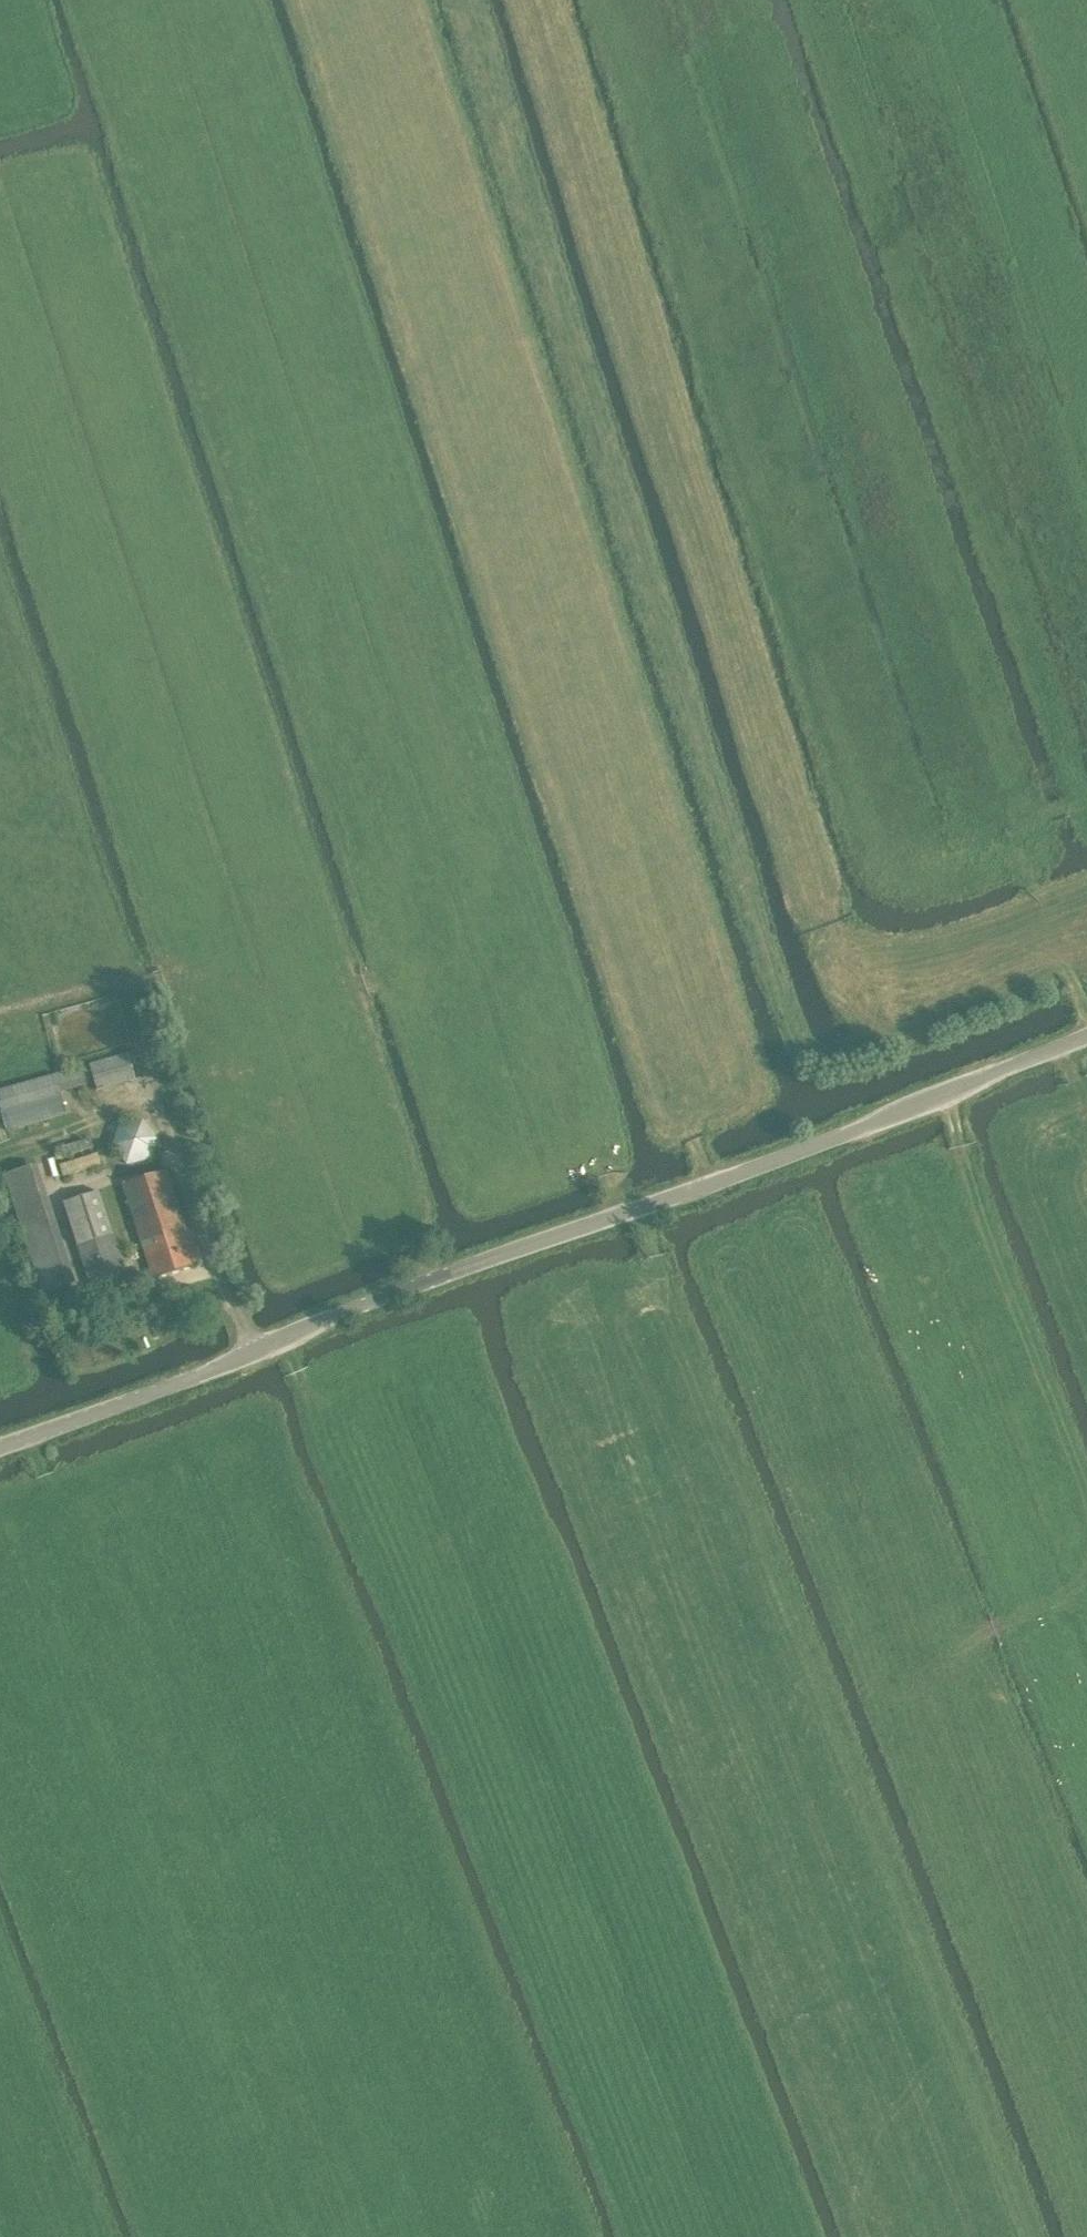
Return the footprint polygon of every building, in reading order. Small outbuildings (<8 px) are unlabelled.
[(89,1065),(96,1090),(135,1079),(128,1054),(89,1065)] [(39,1079),(0,1090),(0,1109),(6,1132),(67,1115),(61,1093),(87,1086),(81,1068),(55,1075),(55,1074),(39,1079)] [(118,1124),(110,1146),(126,1165),(150,1161),(158,1137),(143,1119),(118,1124)] [(42,1293),(74,1283),(37,1164),(5,1175),(42,1293)] [(166,1170),(122,1184),(153,1278),(197,1264),(166,1170)] [(63,1202),(76,1244),(91,1288),(126,1276),(97,1191),(63,1202)]
